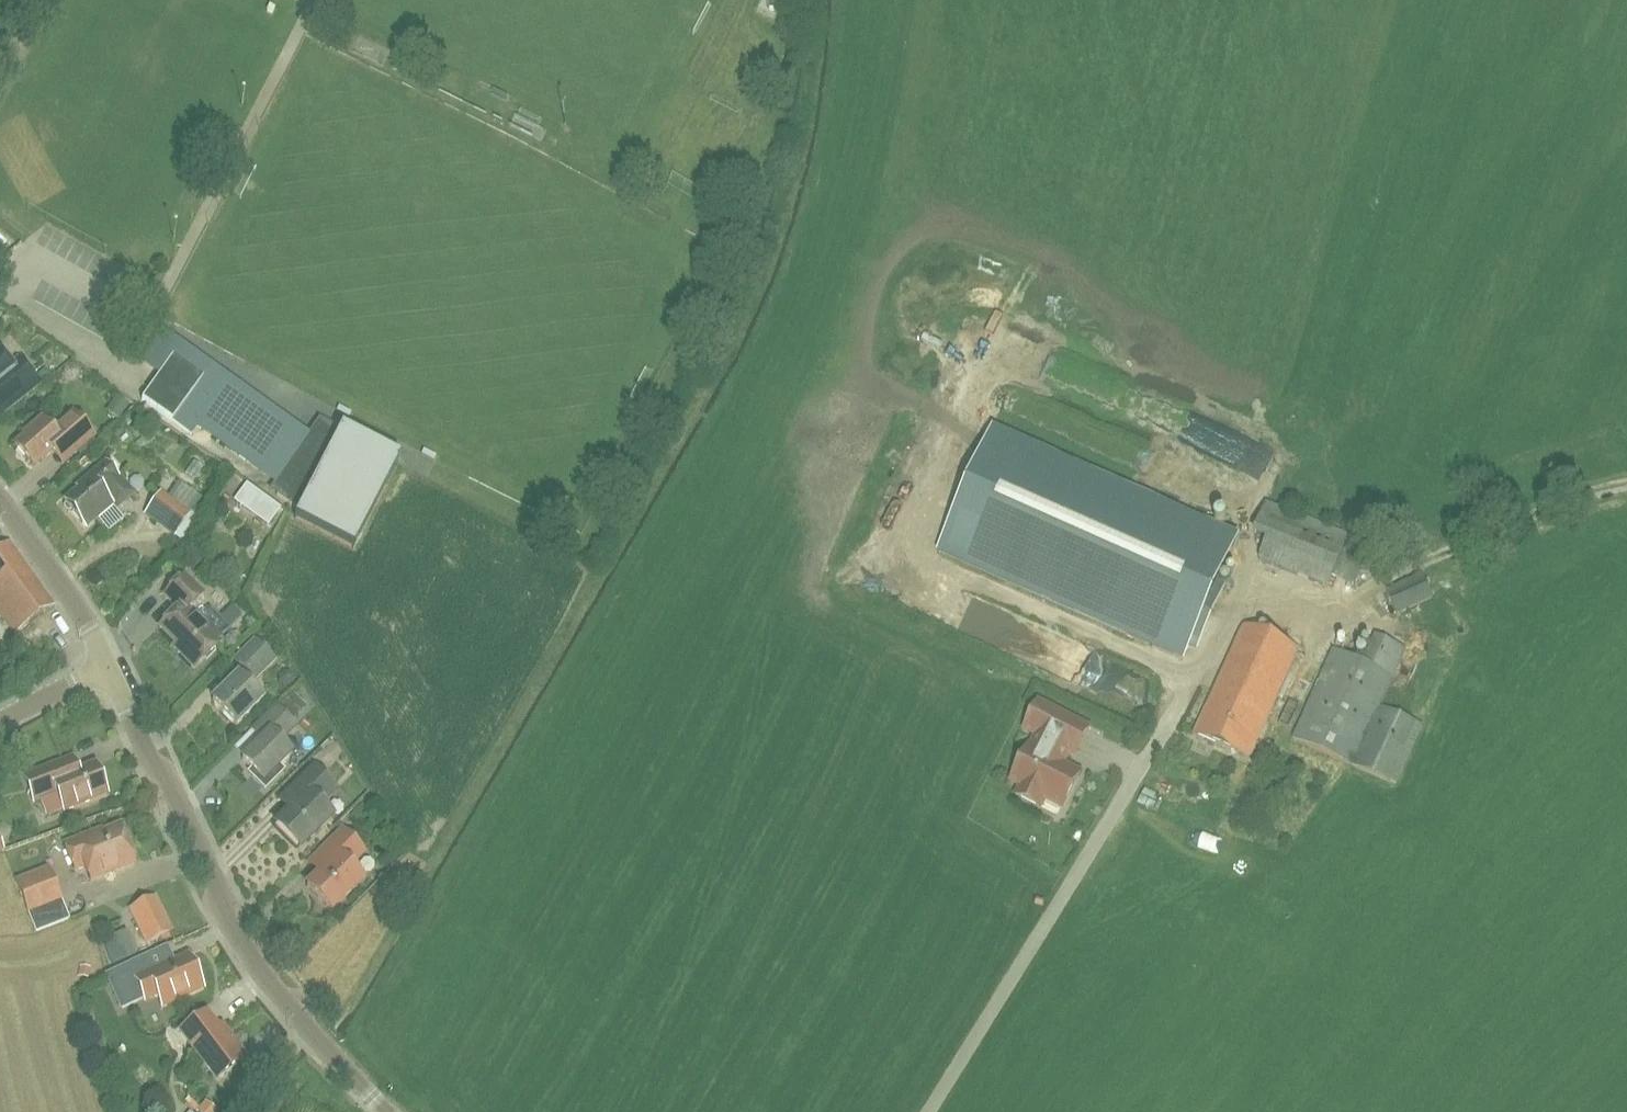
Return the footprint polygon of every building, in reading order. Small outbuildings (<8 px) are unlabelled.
[(145,362),(161,374),(142,400),(172,422),(172,421),(190,435),(198,424),(304,500),(294,518),(353,548),(400,458),(341,427),(340,430),(319,419),(300,447),(220,389),(222,386),(206,375),(204,378),(186,365),(191,359),(161,338),(145,362)] [(37,383),(16,358),(8,365),(0,355),(0,414),(37,383)] [(31,467),(49,453),(61,467),(94,439),(72,414),(52,431),(42,418),(22,434),(23,436),(13,445),(31,467)] [(994,431),(941,551),(1185,659),(1190,649),(1197,652),(1226,588),(1218,585),(1238,540),(994,431)] [(86,530),(113,506),(116,509),(133,494),(119,477),(118,477),(105,462),(75,487),(77,490),(63,501),(82,524),(86,530)] [(240,482),(228,500),(265,526),(278,507),(240,482)] [(159,494),(150,507),(143,517),(174,537),(181,542),(196,520),(187,514),(199,497),(178,483),(167,499),(159,494)] [(1253,535),(1264,539),(1256,558),(1327,588),(1347,537),(1266,504),(1253,535)] [(53,606),(9,545),(0,551),(0,614),(15,634),(53,606)] [(210,607),(198,620),(188,610),(202,596),(183,577),(165,596),(178,609),(159,628),(182,651),(180,653),(194,668),(220,642),(233,630),(210,607)] [(1396,614),(1432,597),(1423,578),(1388,594),(1396,614)] [(1245,626),(1195,735),(1247,759),(1297,650),(1245,626)] [(1389,783),(1415,724),(1378,707),(1404,649),(1375,636),(1363,663),(1331,649),(1291,738),(1389,783)] [(274,660),(254,641),(235,661),(245,670),(238,677),(237,676),(212,702),(236,725),(260,699),(247,686),(253,679),(255,680),(274,660)] [(287,718),(301,704),(288,690),(274,704),(287,718)] [(1079,773),(1065,766),(1072,753),(1074,754),(1087,728),(1038,703),(1024,729),(1036,735),(1030,748),(1028,747),(1011,781),(1021,786),(1018,791),(1020,797),(1035,805),(1041,803),(1046,792),(1062,800),(1059,806),(1061,807),(1079,773)] [(262,740),(242,760),(251,770),(248,773),(264,789),(283,771),(278,766),(289,756),(277,744),(293,728),(274,709),(252,731),(262,740)] [(94,766),(79,772),(73,758),(24,777),(34,802),(57,794),(64,813),(106,796),(94,766)] [(336,791),(313,767),(279,801),(290,812),(276,826),(299,850),(330,820),(318,808),(336,791)] [(100,832),(65,846),(75,872),(85,868),(91,882),(133,865),(126,847),(130,845),(131,842),(127,833),(124,831),(120,832),(119,829),(101,836),(100,832)] [(305,864),(317,876),(306,887),(330,912),(361,881),(347,868),(363,852),(341,830),(321,851),(320,849),(305,864)] [(28,917),(63,904),(48,867),(14,880),(28,917)] [(132,910),(147,942),(168,932),(153,900),(132,910)] [(107,963),(132,954),(123,929),(99,937),(107,963)] [(128,963),(135,980),(144,999),(156,994),(161,1006),(202,988),(187,956),(174,962),(154,971),(147,954),(128,963)] [(203,1014),(180,1032),(216,1080),(246,1058),(221,1025),(215,1030),(203,1014)]
